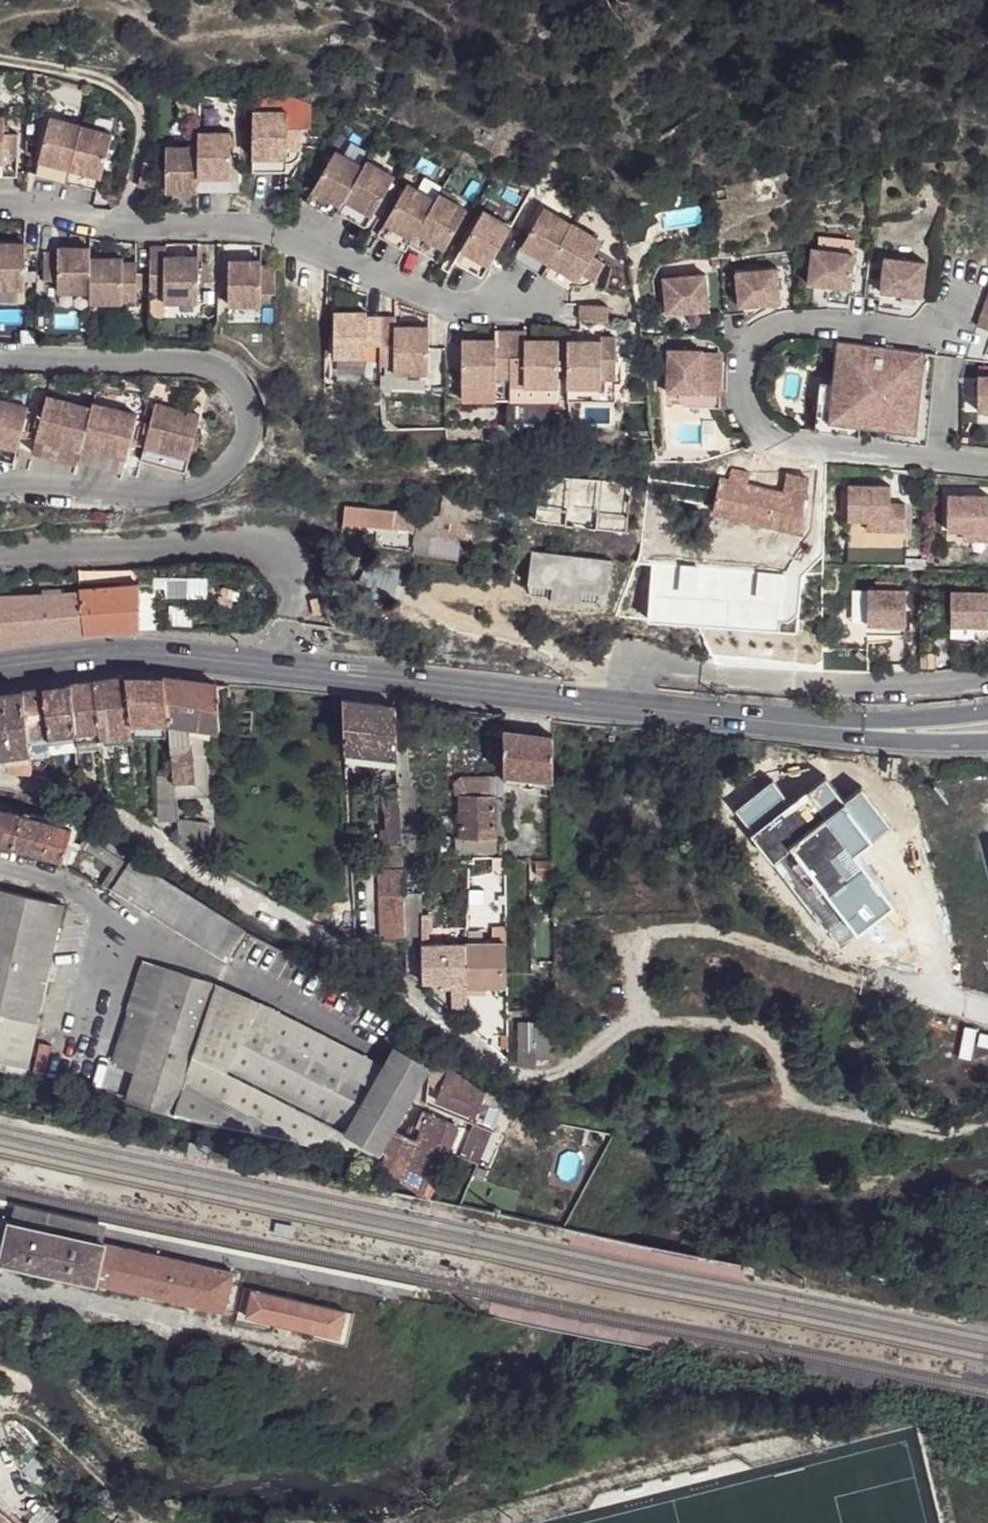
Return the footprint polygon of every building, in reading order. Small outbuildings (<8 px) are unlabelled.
[(272,106),(249,106),(248,167),(281,167),(281,159),(287,157),(295,150),(296,143),(295,123),(282,123),(282,116),(273,115),(272,106)] [(273,115),(282,116),(281,107),(272,106),(273,115)] [(63,178),(78,120),(46,111),(31,169),(63,178)] [(13,171),(14,148),(15,128),(1,127),(1,118),(0,118),(0,171),(13,171)] [(78,120),(63,178),(94,186),(110,129),(78,120)] [(226,128),(193,128),(193,143),(193,187),(226,187),(226,128)] [(193,187),(193,143),(161,143),(161,187),(193,187)] [(333,208),(359,163),(330,147),(301,198),(329,214),(333,208)] [(359,163),(333,208),(361,225),(392,174),(363,157),(359,163)] [(404,241),(430,196),(403,180),(373,231),(400,248),(404,241)] [(430,196),(404,241),(433,259),(463,207),(435,189),(430,196)] [(517,242),(544,259),(569,219),(540,203),(517,242)] [(449,259),(476,274),(489,252),(506,222),(480,206),(449,259)] [(544,259),(574,276),(579,268),(589,251),(598,236),(569,219),(544,259)] [(22,284),(22,238),(0,237),(0,284),(22,284)] [(161,250),(161,239),(145,240),(146,287),(160,287),(161,295),(195,296),(195,250),(169,250),(169,258),(162,259),(161,250)] [(87,287),(87,253),(87,242),(54,242),(54,248),(41,248),(41,275),(54,276),(54,287),(87,287)] [(849,255),(850,248),(807,244),(803,278),(846,282),(849,255)] [(589,251),(579,268),(591,275),(601,258),(589,251)] [(876,286),(876,287),(918,290),(921,256),(879,252),(878,258),(876,286)] [(119,253),(87,253),(87,287),(87,298),(133,298),(133,258),(118,258),(119,253)] [(225,255),(225,301),(257,301),(257,288),(257,260),(257,255),(225,255)] [(864,262),(865,256),(849,255),(846,282),(862,284),(864,262)] [(864,262),(862,284),(876,286),(878,258),(865,256),(864,262)] [(257,260),(257,288),(271,288),(271,260),(257,260)] [(732,275),(735,302),(777,297),(774,263),(731,266),(732,275)] [(701,269),(658,274),(662,309),(705,305),(702,278),(701,269)] [(717,280),(720,304),(735,302),(732,275),(717,276),(717,280)] [(702,278),(705,305),(720,304),(717,280),(717,276),(702,278)] [(980,307),(987,309),(987,284),(980,307)] [(602,302),(576,302),(576,315),(602,316),(602,302)] [(363,307),(330,306),(330,351),(334,351),(363,352),(363,339),(363,312),(363,307)] [(980,307),(975,320),(987,325),(987,309),(980,307)] [(392,311),(376,312),(375,340),(392,340),(392,320),(392,311)] [(376,312),(363,312),(363,339),(375,340),(376,312)] [(423,320),(392,320),(392,340),(392,364),(392,368),(423,369),(423,347),(423,320)] [(505,325),(492,326),(492,334),(493,373),(504,372),(505,325)] [(521,326),(505,325),(504,372),(520,373),(521,334),(521,326)] [(598,335),(598,373),(612,373),(612,331),(598,331),(598,335)] [(492,334),(458,334),(458,380),(493,380),(493,373),(492,334)] [(555,334),(521,334),(520,373),(520,379),(554,380),(555,334)] [(564,335),(563,380),(598,381),(598,373),(598,335),(564,335)] [(920,350),(833,341),(829,384),(825,421),(852,424),(882,427),(910,430),(920,350)] [(698,345),(698,387),(715,387),(715,344),(698,345)] [(698,345),(663,345),(662,387),(698,387),(698,345)] [(922,350),(920,350),(910,430),(882,427),(881,437),(922,441),(932,352),(922,350)] [(363,352),(334,351),(333,374),(362,375),(363,352)] [(392,368),(392,364),(374,364),(374,381),(423,381),(423,369),(392,368)] [(974,371),(974,406),(987,406),(987,371),(974,371)] [(493,380),(458,380),(458,392),(504,393),(504,372),(493,373),(493,380)] [(520,373),(504,372),(504,393),(554,393),(554,380),(520,379),(520,373)] [(598,381),(563,380),(563,395),(612,394),(612,373),(598,373),(598,381)] [(825,421),(829,384),(815,382),(810,429),(850,433),(852,424),(825,421)] [(74,457),(87,406),(42,394),(28,451),(73,462),(74,457)] [(0,400),(0,460),(10,462),(24,406),(0,400)] [(120,468),(134,412),(89,401),(87,406),(74,457),(120,468)] [(152,401),(138,457),(182,468),(196,412),(152,401)] [(725,468),(722,479),(739,483),(741,472),(725,468)] [(780,471),(777,490),(800,496),(799,499),(804,500),(805,481),(780,471)] [(713,478),(706,513),(768,526),(796,532),(799,499),(800,496),(777,490),(739,483),(722,479),(713,478)] [(844,479),(844,515),(886,515),(886,497),(887,480),(844,479)] [(986,490),(943,490),(942,525),(985,526),(985,508),(986,490)] [(886,515),(886,526),(901,526),(902,497),(886,497),(886,515)] [(392,510),(345,504),(342,522),(391,527),(391,522),(392,510)] [(391,522),(417,523),(418,512),(392,510),(391,522)] [(473,519),(459,517),(459,532),(470,533),(473,519)] [(604,601),(608,552),(528,545),(524,595),(604,601)] [(394,593),(397,567),(361,563),(358,589),(394,593)] [(137,583),(137,593),(152,592),(152,578),(137,579),(137,583)] [(84,588),(87,629),(138,626),(137,593),(137,583),(84,585),(84,588)] [(863,620),(902,619),(902,584),(863,584),(863,620)] [(985,586),(946,585),(947,602),(947,620),(984,621),(985,586)] [(87,629),(84,588),(0,596),(0,640),(87,629)] [(153,626),(152,592),(137,593),(138,626),(153,626)] [(902,619),(863,620),(863,637),(902,637),(902,619)] [(126,675),(95,680),(101,728),(130,725),(130,720),(126,675)] [(165,675),(126,675),(130,720),(168,721),(165,675)] [(218,683),(165,675),(168,721),(189,723),(214,727),(220,728),(218,683)] [(95,680),(71,683),(75,730),(101,728),(95,680)] [(71,683),(45,686),(48,732),(75,730),(71,683)] [(45,686),(22,689),(27,735),(48,732),(45,686)] [(29,749),(27,735),(22,689),(0,691),(0,753),(29,749)] [(394,704),(344,697),(346,748),(396,754),(394,704)] [(189,723),(168,721),(173,774),(174,785),(182,783),(193,782),(190,730),(189,723)] [(101,728),(101,739),(131,737),(130,725),(101,728)] [(554,734),(504,727),(505,773),(554,779),(554,734)] [(101,728),(75,730),(76,746),(102,743),(101,739),(101,728)] [(75,730),(48,732),(50,750),(76,746),(75,730)] [(48,732),(27,735),(29,749),(30,752),(50,750),(48,732)] [(346,748),(346,760),(397,766),(396,754),(346,748)] [(32,771),(30,752),(29,749),(0,753),(0,768),(27,770),(32,771)] [(397,766),(397,776),(409,776),(409,753),(396,754),(397,766)] [(174,785),(173,774),(156,775),(158,820),(176,818),(175,796),(174,785)] [(460,796),(491,795),(491,777),(461,777),(455,782),(455,793),(460,796)] [(182,783),(174,785),(175,796),(183,795),(182,783)] [(398,783),(386,783),(388,844),(400,844),(397,790),(398,783)] [(777,818),(846,898),(892,859),(873,836),(866,842),(817,784),(777,818)] [(409,789),(397,790),(400,844),(416,842),(415,810),(410,810),(409,789)] [(491,795),(460,796),(460,836),(495,836),(495,796),(491,795)] [(495,796),(495,836),(505,835),(504,795),(495,796)] [(0,809),(0,842),(63,859),(71,828),(0,809)] [(179,844),(208,861),(208,824),(176,818),(179,844)] [(68,860),(76,829),(71,828),(63,859),(68,860)] [(495,836),(460,836),(460,852),(495,852),(495,836)] [(84,847),(113,867),(103,884),(111,889),(112,889),(127,863),(90,838),(85,847),(84,847)] [(388,844),(389,866),(401,866),(400,844),(388,844)] [(505,857),(493,856),(493,869),(505,869),(505,857)] [(245,927),(130,858),(127,863),(112,889),(227,958),(243,930),(245,927)] [(389,866),(378,867),(379,936),(404,935),(402,888),(401,866),(389,866)] [(420,887),(402,888),(404,935),(404,944),(422,943),(421,914),(420,887)] [(0,890),(0,1013),(36,1022),(43,992),(64,905),(0,890)] [(421,914),(422,943),(430,943),(430,930),(434,930),(433,913),(421,914)] [(492,942),(506,942),(506,927),(492,927),(492,942)] [(466,982),(467,988),(486,987),(506,987),(506,942),(492,942),(466,943),(466,982)] [(422,943),(424,984),(444,984),(451,983),(466,982),(466,943),(430,943),(422,943)] [(168,968),(146,961),(114,1061),(136,1068),(168,968)] [(215,985),(168,968),(136,1068),(134,1073),(127,1098),(126,1100),(173,1114),(193,1055),(208,1006),(215,985)] [(466,982),(451,983),(452,990),(453,1006),(455,1007),(457,1009),(466,1009),(467,995),(467,988),(466,982)] [(208,1006),(247,1023),(372,1088),(383,1067),(381,1066),(259,1002),(215,985),(208,1006)] [(113,1067),(114,1061),(127,1012),(43,992),(36,1022),(42,1024),(36,1047),(113,1067)] [(247,1023),(208,1006),(193,1055),(346,1133),(354,1119),(365,1099),(372,1088),(247,1023)] [(10,1066),(28,1071),(30,1070),(36,1047),(42,1024),(36,1022),(0,1013),(0,1064),(10,1066)] [(555,1021),(518,1022),(518,1062),(536,1063),(536,1057),(555,1057),(555,1021)] [(113,1067),(36,1047),(30,1070),(29,1074),(127,1098),(134,1073),(113,1067)] [(391,1048),(383,1067),(372,1088),(365,1099),(376,1105),(364,1126),(357,1139),(381,1150),(389,1129),(407,1137),(419,1109),(428,1114),(431,1115),(439,1101),(436,1100),(446,1076),(391,1048)] [(346,1133),(193,1055),(173,1114),(305,1145),(335,1151),(346,1133)] [(28,1071),(10,1066),(7,1075),(26,1079),(28,1071)] [(473,1116),(483,1092),(450,1066),(446,1076),(436,1100),(439,1101),(473,1116)] [(376,1105),(365,1099),(354,1119),(364,1126),(376,1105)] [(428,1114),(419,1109),(407,1137),(416,1141),(428,1114)] [(431,1115),(428,1114),(416,1141),(401,1177),(400,1179),(427,1198),(457,1125),(431,1115)] [(364,1126),(354,1119),(346,1133),(357,1139),(364,1126)] [(380,1169),(401,1177),(416,1141),(407,1137),(389,1129),(381,1150),(388,1154),(380,1169)] [(346,1133),(335,1151),(375,1178),(380,1169),(388,1154),(381,1150),(357,1139),(346,1133)] [(14,1202),(10,1221),(102,1242),(106,1224),(14,1202)] [(0,1259),(96,1281),(104,1243),(102,1242),(10,1221),(8,1220),(0,1259)] [(272,1238),(293,1242),(297,1226),(276,1221),(272,1238)] [(234,1272),(104,1243),(96,1281),(225,1311),(234,1272)] [(337,1336),(343,1311),(249,1289),(243,1314),(337,1336)] [(3,1512),(0,1516),(0,1522),(10,1522),(13,1520),(3,1512)]
